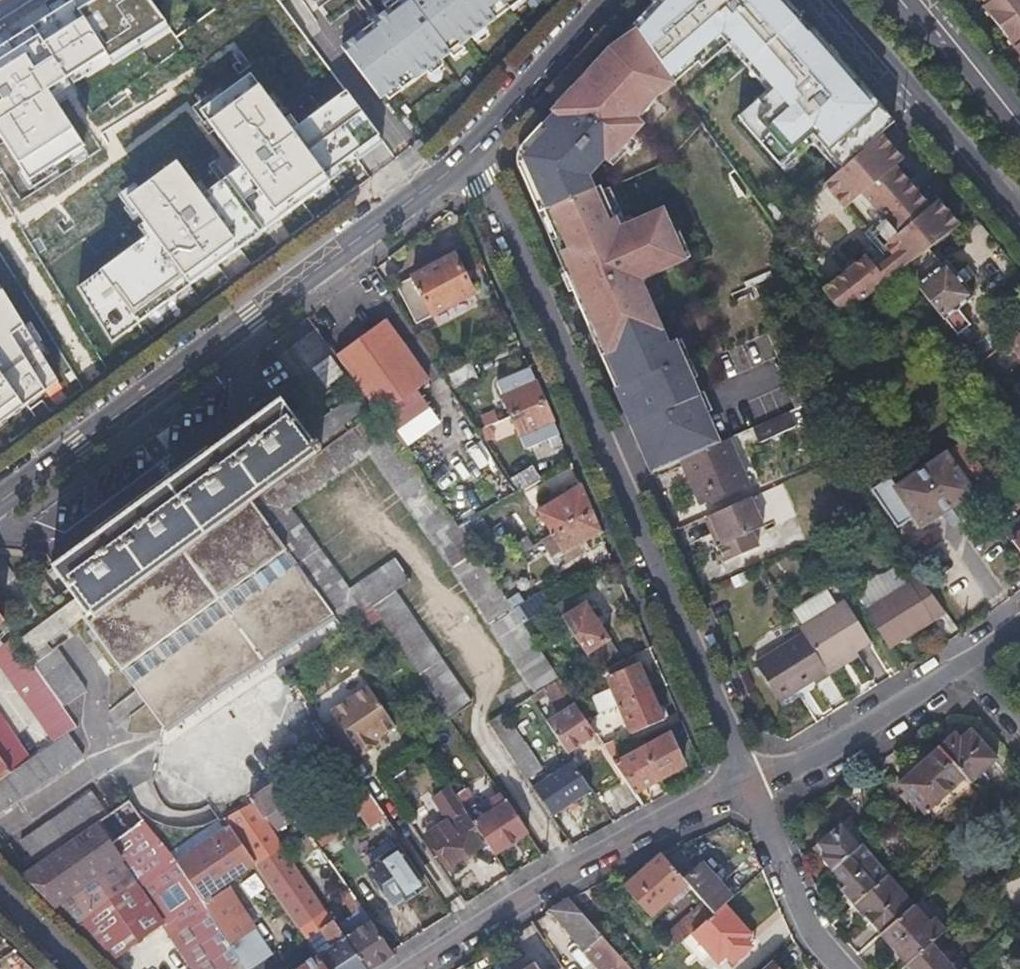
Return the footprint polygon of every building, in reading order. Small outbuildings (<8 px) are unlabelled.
[(344,47),(386,101),(517,0),(405,0),(344,47)] [(1004,0),(981,0),(980,1),(1004,33),(1019,21),(1019,19),(1004,0)] [(1019,19),(1019,0),(1004,0),(1019,19)] [(1004,33),(1019,55),(1019,21),(1004,33)] [(903,157),(883,133),(823,180),(843,205),(861,191),(894,163),(903,157)] [(901,267),(929,246),(958,224),(937,199),(929,205),(894,163),(861,191),(886,221),(874,232),(882,241),(879,243),(900,268),(901,267)] [(941,262),(929,246),(901,267),(913,283),(941,262)] [(453,255),(424,270),(394,285),(414,324),(472,295),(453,255)] [(974,296),(970,290),(965,283),(972,278),(964,268),(956,274),(948,263),(916,287),(956,337),(971,325),(958,308),(974,296)] [(375,411),(251,500),(332,611),(341,624),(370,604),(445,717),(468,702),(395,589),(409,578),(394,555),(348,586),(289,504),(369,448),(452,561),(535,691),(542,686),(557,676),(521,620),(506,597),(493,577),(477,552),(470,542),(458,526),(380,418),(428,382),(386,322),(336,358),(375,411)] [(1002,345),(1019,367),(1019,330),(1002,345)] [(978,364),(985,358),(993,352),(985,343),(970,354),(978,364)] [(311,368),(318,377),(324,386),(340,374),(326,356),(311,368)] [(441,372),(447,381),(452,389),(476,379),(468,360),(441,372)] [(529,370),(513,377),(497,385),(525,449),(557,435),(529,370)] [(355,393),(301,431),(310,444),(364,406),(355,393)] [(332,611),(251,500),(248,496),(310,450),(313,453),(319,448),(317,446),(313,448),(310,444),(301,431),(279,400),(277,402),(274,398),(50,563),(53,565),(51,566),(74,597),(83,610),(86,614),(82,617),(164,729),(216,690),(332,611)] [(49,411),(42,401),(31,410),(38,419),(49,411)] [(482,417),(485,426),(488,424),(496,420),(493,412),(482,417)] [(485,426),(478,428),(486,441),(493,437),(488,424),(485,426)] [(681,459),(690,480),(699,502),(745,483),(727,439),(681,459)] [(889,477),(881,483),(872,489),(898,526),(913,516),(921,527),(974,492),(966,481),(982,470),(964,442),(947,454),(946,452),(896,485),(889,477)] [(533,465),(510,478),(519,492),(540,480),(533,465)] [(537,511),(550,533),(590,509),(579,485),(537,511)] [(717,543),(720,552),(724,560),(758,545),(751,530),(763,525),(750,496),(708,514),(720,542),(717,543)] [(550,533),(546,536),(542,539),(551,555),(560,550),(563,554),(600,532),(590,509),(550,533)] [(489,529),(479,514),(458,526),(470,542),(489,529)] [(1010,539),(1019,553),(1019,532),(1010,539)] [(526,534),(511,543),(518,553),(533,544),(526,534)] [(864,607),(874,624),(884,640),(902,630),(906,636),(945,611),(918,575),(864,607)] [(516,590),(506,597),(521,620),(547,605),(539,590),(522,600),(516,590)] [(563,616),(581,605),(573,590),(554,601),(563,616)] [(30,649),(83,610),(74,597),(21,635),(30,649)] [(804,632),(826,667),(870,640),(845,599),(801,627),(804,632)] [(586,653),(606,641),(609,639),(587,601),(581,605),(563,616),(586,653)] [(888,646),(906,636),(902,630),(884,640),(888,646)] [(829,673),(826,667),(804,632),(756,662),(777,697),(810,677),(814,682),(829,673)] [(55,737),(62,732),(75,723),(60,702),(29,659),(12,635),(0,644),(0,666),(24,699),(26,697),(55,737)] [(618,663),(606,641),(586,653),(598,673),(618,663)] [(52,644),(29,659),(60,702),(82,688),(52,644)] [(620,703),(651,691),(639,663),(608,676),(620,703)] [(593,731),(557,676),(542,686),(558,711),(545,720),(565,750),(593,731)] [(392,725),(365,685),(329,709),(335,718),(323,725),(345,758),(356,750),(359,754),(374,744),(371,739),(382,732),(392,725)] [(662,719),(651,691),(620,703),(620,704),(633,731),(662,719)] [(420,708),(404,719),(408,725),(424,714),(420,708)] [(542,768),(505,711),(491,720),(527,777),(542,768)] [(28,756),(0,716),(0,758),(8,769),(28,756)] [(677,740),(688,735),(681,720),(670,724),(677,740)] [(8,769),(0,775),(0,804),(77,753),(62,732),(55,737),(28,756),(8,769)] [(385,737),(382,732),(371,739),(374,744),(385,737)] [(667,734),(642,748),(659,778),(684,764),(667,734)] [(946,740),(936,749),(962,779),(968,786),(994,763),(970,734),(953,747),(946,740)] [(618,749),(614,740),(602,745),(608,754),(618,749)] [(659,778),(642,748),(614,763),(633,792),(659,778)] [(962,779),(936,749),(895,784),(923,815),(962,779)] [(533,786),(542,800),(551,815),(590,789),(572,761),(533,786)] [(373,822),(383,816),(350,765),(333,776),(367,826),(373,822)] [(462,776),(448,785),(465,812),(470,810),(465,803),(471,799),(465,789),(469,786),(462,776)] [(253,798),(256,802),(265,816),(290,800),(277,781),(253,798)] [(17,840),(33,864),(107,816),(91,792),(17,840)] [(481,808),(475,809),(470,810),(465,812),(492,853),(522,833),(495,793),(484,799),(481,808)] [(313,796),(300,816),(320,845),(336,835),(320,811),(320,808),(313,796)] [(231,826),(254,860),(305,937),(318,928),(332,947),(318,956),(326,968),(371,968),(348,935),(265,816),(256,802),(227,820),(231,826)] [(223,968),(239,958),(201,901),(198,897),(176,862),(172,857),(127,803),(107,816),(33,864),(20,873),(91,942),(142,907),(156,927),(162,923),(195,968),(223,968)] [(482,843),(472,827),(461,810),(424,835),(445,868),(482,843)] [(383,816),(373,822),(382,834),(392,828),(383,816)] [(821,858),(831,869),(857,847),(838,825),(817,843),(826,853),(821,858)] [(231,826),(176,862),(198,897),(254,860),(231,826)] [(380,849),(398,837),(392,828),(382,834),(374,839),(380,849)] [(812,848),(821,858),(826,853),(817,843),(812,848)] [(852,904),(885,874),(859,845),(857,847),(831,869),(842,882),(835,889),(850,906),(852,904)] [(368,867),(380,884),(392,902),(404,895),(405,897),(425,883),(400,846),(368,867)] [(710,913),(722,903),(731,895),(702,862),(696,867),(678,846),(661,854),(686,885),(702,902),(710,913)] [(649,916),(686,885),(661,854),(623,886),(649,916)] [(346,901),(353,896),(337,871),(329,876),(346,901)] [(911,904),(885,874),(852,904),(878,934),(911,904)] [(201,901),(239,958),(246,968),(249,968),(271,955),(225,885),(201,901)] [(355,912),(363,925),(370,920),(353,896),(348,900),(356,912),(355,912)] [(569,899),(550,911),(600,968),(630,968),(569,899)] [(691,930),(710,913),(702,902),(664,935),(673,945),(691,930)] [(722,903),(710,913),(691,930),(704,944),(716,959),(723,953),(730,960),(754,939),(722,903)] [(927,922),(911,904),(878,934),(904,964),(928,942),(943,929),(933,917),(927,922)] [(91,942),(109,960),(156,927),(142,907),(91,942)] [(363,925),(348,935),(371,968),(393,955),(370,920),(363,925)] [(928,942),(904,964),(909,968),(952,968),(928,942)] [(318,956),(299,968),(326,968),(318,956)] [(239,958),(223,968),(246,968),(239,958)]
